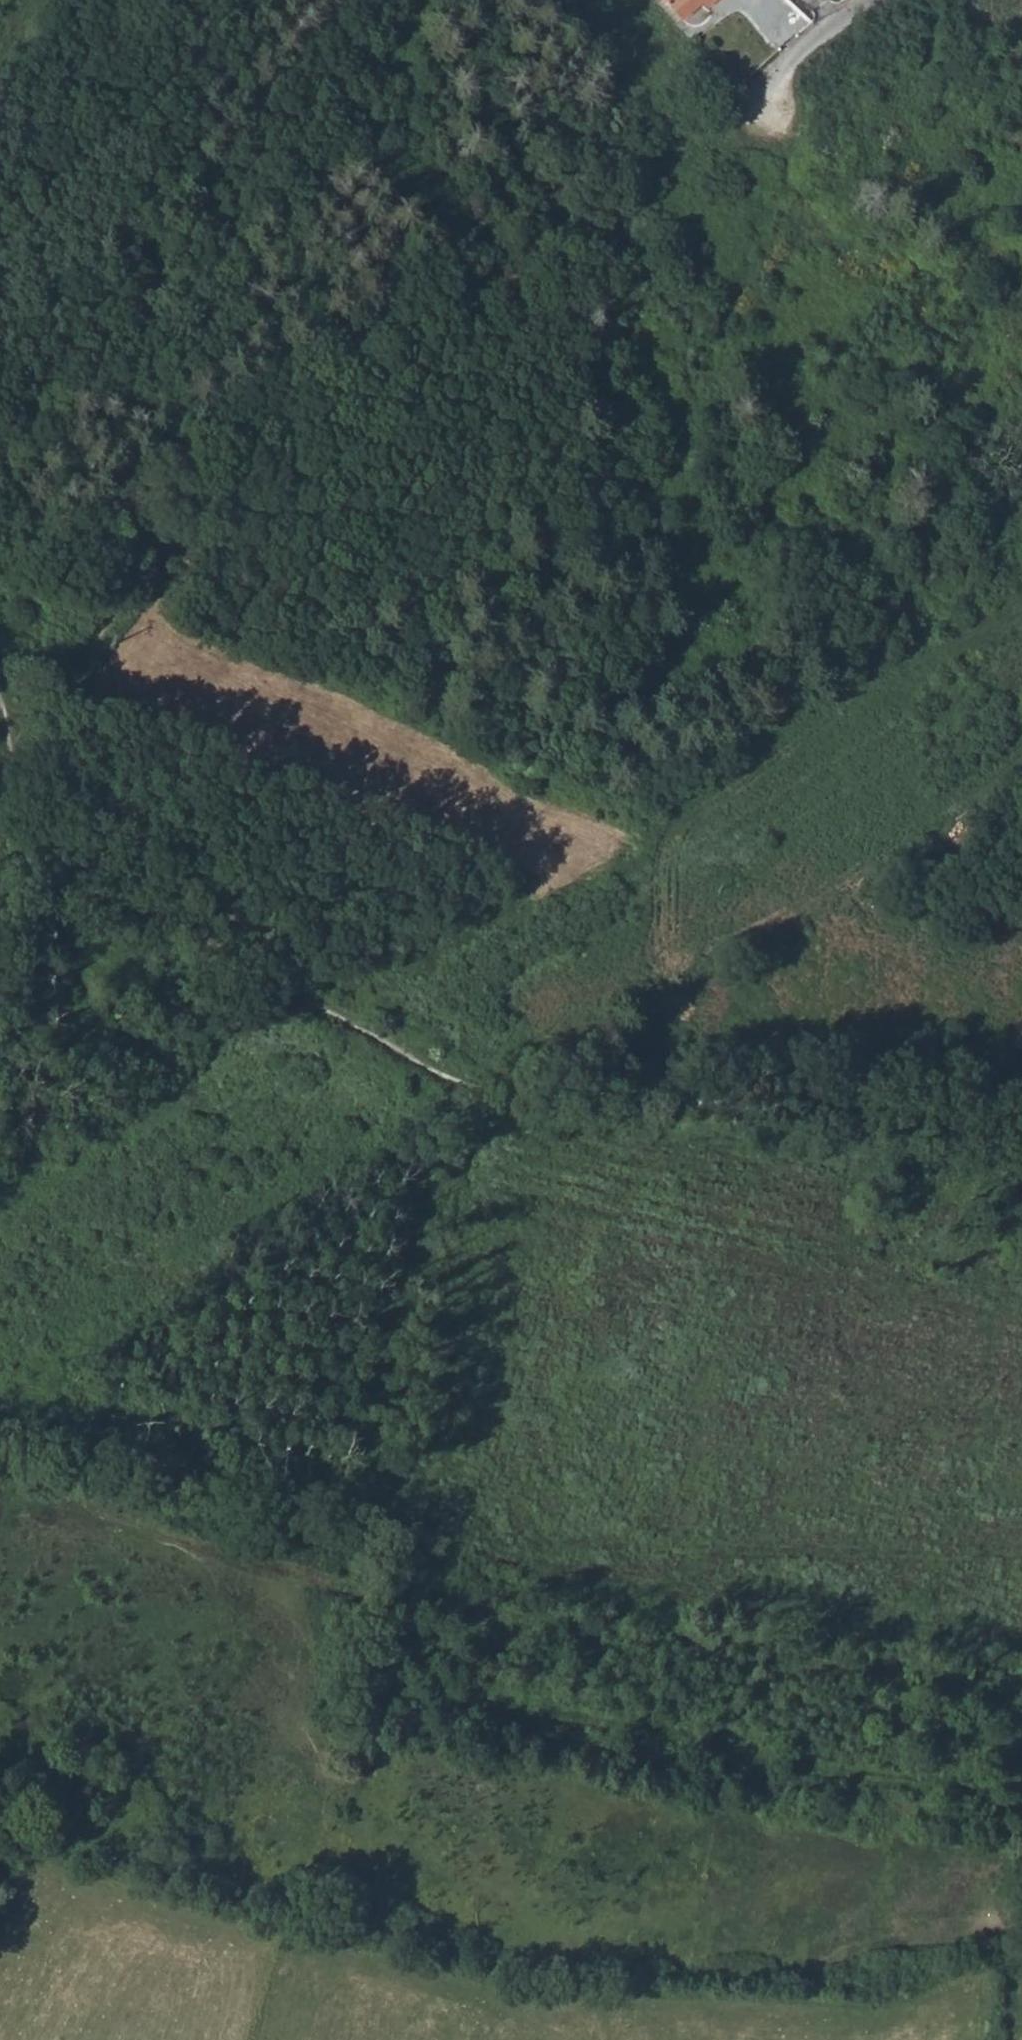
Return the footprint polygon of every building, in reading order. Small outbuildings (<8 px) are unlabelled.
[(681,19),(702,1),(703,0),(665,0),(681,19)]
